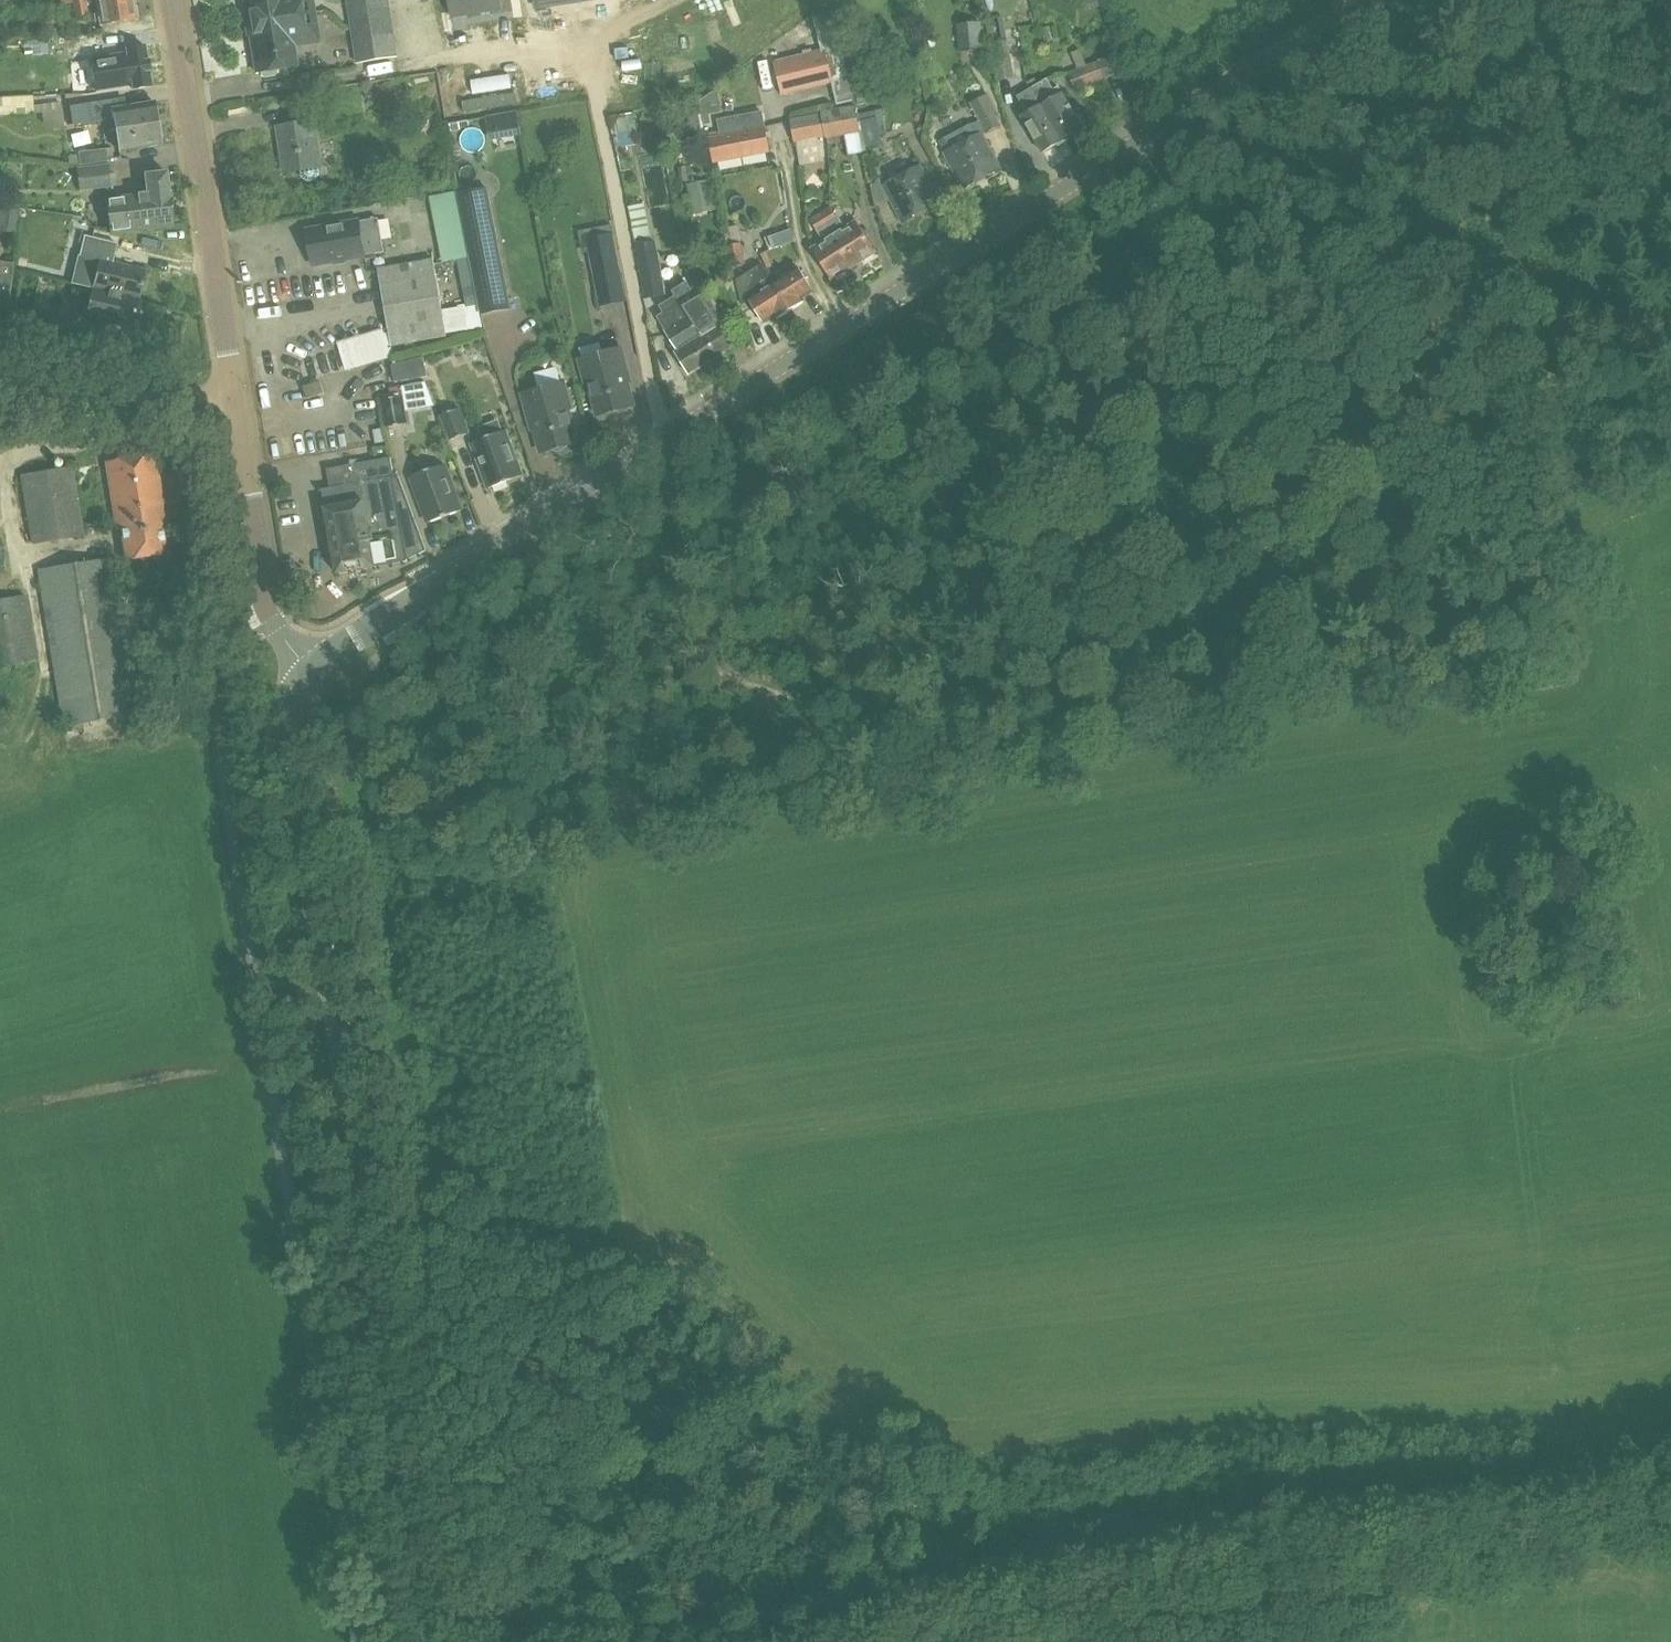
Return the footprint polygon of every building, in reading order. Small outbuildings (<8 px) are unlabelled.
[(100,26),(134,20),(131,0),(97,0),(96,0),(100,26)] [(242,23),(309,13),(307,0),(239,0),(242,23)] [(352,64),(391,58),(382,0),(342,0),(352,64)] [(469,19),(501,13),(499,0),(465,0),(469,19)] [(1086,10),(1101,6),(1100,0),(1084,0),(1086,10)] [(71,4),(73,17),(90,15),(88,1),(71,4)] [(255,75),(258,78),(269,76),(271,73),(270,69),(290,66),(287,47),(301,45),(299,35),(312,33),(309,13),(242,23),(250,72),(254,72),(255,75)] [(955,25),(958,51),(985,47),(981,21),(955,25)] [(990,43),(997,80),(1015,76),(1007,39),(990,43)] [(47,40),(32,40),(32,55),(47,54),(47,40)] [(842,45),(773,61),(780,88),(833,75),(839,102),(854,98),(842,45)] [(131,85),(132,88),(149,86),(144,46),(125,48),(125,54),(108,56),(112,87),(131,85)] [(1069,72),(1076,90),(1119,74),(1112,56),(1102,59),(1069,72)] [(1031,89),(1062,139),(1082,127),(1062,93),(1061,93),(1058,87),(1053,90),(1047,79),(1031,89)] [(1020,116),(1041,152),(1062,139),(1031,89),(1018,96),(1027,111),(1020,116)] [(866,91),(856,93),(858,105),(868,103),(866,91)] [(944,153),(963,188),(1000,168),(981,132),(987,129),(988,132),(1003,124),(997,114),(1000,112),(989,92),(970,103),(980,120),(975,123),(974,122),(939,141),(945,152),(944,153)] [(113,118),(115,127),(134,124),(135,131),(157,127),(153,103),(120,109),(118,98),(70,105),(73,124),(113,118)] [(705,127),(704,125),(700,101),(658,109),(663,136),(705,127)] [(820,112),(825,136),(826,136),(826,138),(859,132),(855,106),(820,110),(821,112),(820,112)] [(63,128),(61,109),(41,112),(42,123),(54,130),(63,128)] [(611,117),(616,147),(639,143),(637,129),(638,129),(635,112),(611,117)] [(790,118),(793,141),(825,136),(820,112),(790,118)] [(713,155),(714,160),(769,150),(768,144),(764,126),(763,127),(760,113),(722,120),(725,134),(710,137),(713,155)] [(860,122),(866,148),(881,145),(876,119),(860,122)] [(319,174),(318,167),(320,167),(312,121),(278,126),(285,172),(300,170),(302,177),(308,181),(315,180),(319,174)] [(115,127),(119,151),(160,144),(157,127),(135,131),(134,124),(115,127)] [(503,150),(527,145),(523,130),(500,134),(503,150)] [(839,137),(842,157),(862,154),(859,134),(839,137)] [(838,156),(835,137),(808,141),(811,160),(838,156)] [(76,151),(79,166),(106,162),(104,148),(94,149),(76,151)] [(77,167),(80,190),(112,186),(110,164),(77,167)] [(882,184),(902,221),(939,201),(919,164),(882,184)] [(679,182),(688,181),(687,168),(679,168),(679,182)] [(104,200),(108,234),(117,233),(171,227),(165,173),(144,175),(146,196),(104,200)] [(479,302),(481,313),(510,307),(487,188),(457,194),(479,302)] [(820,215),(854,265),(876,251),(857,221),(846,228),(832,208),(820,215)] [(0,210),(0,231),(7,232),(10,211),(0,210)] [(811,250),(830,279),(854,265),(820,215),(810,221),(824,242),(811,250)] [(306,230),(312,266),(363,257),(363,256),(383,253),(377,219),(357,222),(357,221),(306,230)] [(723,227),(731,267),(745,265),(737,225),(723,227)] [(584,238),(598,308),(625,302),(613,233),(584,238)] [(781,245),(777,234),(768,237),(772,249),(781,245)] [(635,245),(645,298),(665,295),(655,240),(635,245)] [(9,297),(14,263),(0,261),(0,296),(9,297)] [(92,289),(137,299),(143,271),(98,261),(92,289)] [(378,270),(391,345),(445,336),(445,333),(483,326),(481,313),(479,302),(440,310),(432,261),(378,270)] [(748,301),(763,322),(774,314),(778,319),(792,310),(774,282),(762,263),(737,279),(743,304),(748,301)] [(774,282),(792,310),(804,301),(801,297),(812,289),(797,266),(774,282)] [(718,277),(722,297),(736,294),(732,274),(718,277)] [(703,334),(716,356),(732,346),(719,325),(724,322),(704,290),(696,294),(688,281),(673,290),(677,296),(701,335),(703,334)] [(86,318),(131,327),(137,299),(92,289),(86,318)] [(675,351),(688,373),(716,356),(703,334),(701,335),(677,296),(661,306),(664,312),(658,316),(666,330),(665,331),(677,350),(675,351)] [(62,332),(93,338),(95,326),(66,319),(62,332)] [(340,345),(347,369),(390,356),(383,332),(340,345)] [(589,382),(598,415),(615,410),(620,412),(625,410),(629,407),(632,406),(623,372),(626,371),(620,347),(579,358),(586,383),(589,382)] [(393,365),(396,381),(428,375),(424,357),(393,365)] [(303,386),(306,398),(324,393),(320,381),(303,386)] [(533,419),(542,452),(552,449),(557,451),(562,449),(565,446),(576,443),(567,409),(570,409),(563,382),(522,393),(529,420),(533,419)] [(404,396),(381,400),(386,427),(409,424),(404,396)] [(441,415),(450,440),(470,433),(460,408),(441,415)] [(471,443),(488,488),(522,475),(505,430),(471,443)] [(153,454),(104,462),(115,527),(120,526),(126,559),(165,552),(161,528),(165,527),(153,454)] [(322,489),(329,531),(337,573),(376,566),(376,565),(407,559),(427,549),(414,516),(399,475),(392,476),(389,459),(326,470),(328,488),(322,489)] [(412,477),(428,522),(462,510),(446,465),(412,477)] [(19,475),(31,544),(85,536),(73,466),(19,475)] [(138,714),(111,558),(36,569),(62,727),(138,714)] [(37,661),(25,595),(0,599),(0,667),(37,661)]
